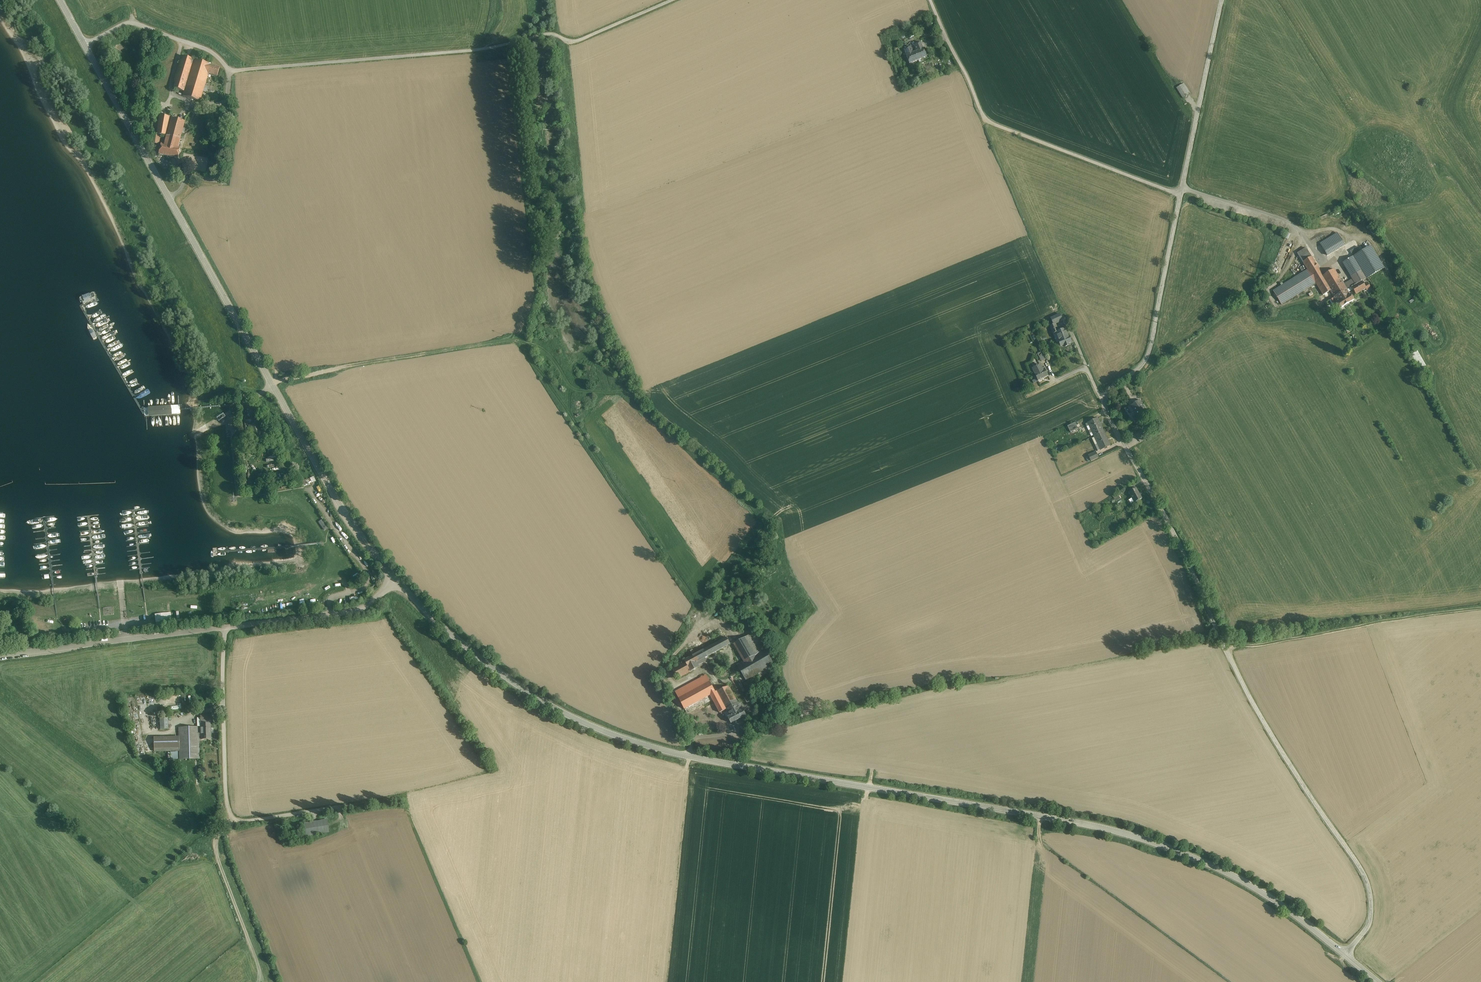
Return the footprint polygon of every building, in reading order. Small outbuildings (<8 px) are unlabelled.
[(923,43),(906,49),(912,64),(929,57),(923,43)] [(184,92),(193,60),(181,57),(173,83),(175,83),(173,89),(184,92)] [(182,97),(199,102),(202,92),(204,86),(208,74),(210,66),(193,60),(184,92),(182,97)] [(210,66),(208,74),(217,77),(219,68),(210,66)] [(1184,83),(1176,88),(1182,96),(1190,91),(1184,83)] [(159,115),(156,135),(157,136),(160,136),(166,137),(170,118),(159,115)] [(171,118),(166,137),(179,141),(184,122),(171,118)] [(159,145),(160,136),(157,136),(156,135),(151,134),(150,144),(159,145)] [(169,143),(168,147),(177,149),(179,141),(166,137),(165,142),(169,143)] [(168,147),(160,145),(158,155),(177,159),(180,149),(177,149),(168,147)] [(1337,233),(1320,244),(1324,251),(1326,254),(1327,256),(1345,245),(1337,233)] [(1283,244),(1277,258),(1285,262),(1291,247),(1283,244)] [(1358,247),(1350,251),(1353,256),(1361,252),(1358,247)] [(1353,257),(1366,279),(1383,268),(1371,247),(1353,257)] [(1297,253),(1303,262),(1312,257),(1306,248),(1297,253)] [(1330,291),(1322,277),(1323,276),(1312,257),(1303,262),(1308,270),(1316,284),(1323,295),(1329,292),(1330,291)] [(1352,280),(1356,285),(1361,282),(1366,279),(1353,257),(1343,263),(1352,280)] [(1281,305),(1316,284),(1308,270),(1273,291),(1281,305)] [(1334,298),(1347,290),(1344,285),(1343,285),(1334,270),(1323,276),(1322,277),(1330,291),(1334,298)] [(1351,288),(1356,285),(1352,280),(1347,283),(1350,289),(1351,288)] [(1356,285),(1351,288),(1353,290),(1356,295),(1366,289),(1367,291),(1370,288),(1367,283),(1364,285),(1361,282),(1356,285)] [(1334,298),(1329,301),(1336,311),(1339,309),(1354,301),(1350,295),(1350,296),(1348,293),(1347,290),(1334,298)] [(1333,298),(1329,292),(1323,295),(1327,302),(1333,298)] [(1054,324),(1055,324),(1062,321),(1059,314),(1051,318),(1054,324)] [(1056,333),(1057,334),(1059,333),(1055,324),(1054,324),(1050,326),(1053,334),(1056,333)] [(1059,333),(1057,334),(1060,341),(1059,342),(1061,347),(1064,345),(1065,347),(1069,346),(1068,344),(1071,342),(1069,337),(1068,338),(1065,331),(1059,333)] [(1042,347),(1039,349),(1041,353),(1038,354),(1041,362),(1047,359),(1042,347)] [(1416,352),(1411,355),(1421,372),(1426,368),(1416,352)] [(1041,365),(1032,369),(1038,382),(1048,376),(1045,369),(1043,370),(1041,365)] [(1139,400),(1134,403),(1130,406),(1132,408),(1132,409),(1140,420),(1148,414),(1139,400)] [(1094,436),(1094,437),(1104,432),(1097,419),(1088,423),(1094,436)] [(1075,423),(1068,427),(1070,433),(1078,429),(1075,423)] [(1091,437),(1094,436),(1088,423),(1085,424),(1091,437)] [(1101,450),(1101,451),(1110,446),(1104,432),(1094,437),(1095,438),(1101,450)] [(1098,452),(1101,450),(1095,438),(1092,439),(1098,452)] [(1091,461),(1098,458),(1095,452),(1088,456),(1089,456),(1091,461)] [(302,481),(304,486),(314,482),(312,477),(302,481)] [(1136,488),(1129,492),(1134,503),(1142,499),(1136,488)] [(1118,494),(1113,497),(1117,504),(1122,501),(1118,494)] [(318,522),(324,531),(328,528),(323,519),(318,522)] [(170,613),(155,615),(156,626),(172,624),(170,613)] [(745,635),(755,653),(765,648),(755,630),(745,635)] [(755,653),(745,635),(734,642),(744,660),(755,653)] [(693,655),(696,661),(731,642),(727,636),(693,654),(693,655)] [(773,660),(765,648),(755,653),(744,660),(737,664),(745,678),(758,671),(767,666),(776,661),(775,659),(773,660)] [(686,661),(690,670),(699,665),(696,661),(693,655),(685,659),(686,661)] [(672,667),(677,676),(690,670),(686,661),(672,667)] [(769,670),(767,666),(758,671),(760,675),(769,670)] [(676,690),(679,697),(710,682),(707,674),(676,690)] [(679,697),(684,706),(710,693),(715,691),(710,682),(679,697)] [(741,709),(729,684),(717,690),(729,715),(741,709)] [(725,709),(716,690),(715,691),(710,693),(712,698),(719,712),(725,709)] [(172,693),(160,694),(161,702),(172,701),(172,693)] [(712,698),(710,693),(684,706),(686,711),(712,698)] [(157,703),(150,704),(151,714),(158,714),(157,703)] [(729,715),(727,716),(730,722),(744,716),(746,715),(743,708),(729,715)] [(213,713),(201,714),(201,722),(214,721),(213,713)] [(169,715),(160,715),(160,730),(169,729),(169,715)] [(211,724),(202,724),(202,740),(212,739),(211,724)] [(179,736),(154,736),(154,752),(171,752),(171,760),(180,760),(200,759),(199,726),(179,727),(179,736)] [(329,820),(302,823),(304,841),(312,840),(311,835),(331,832),(329,820)]
